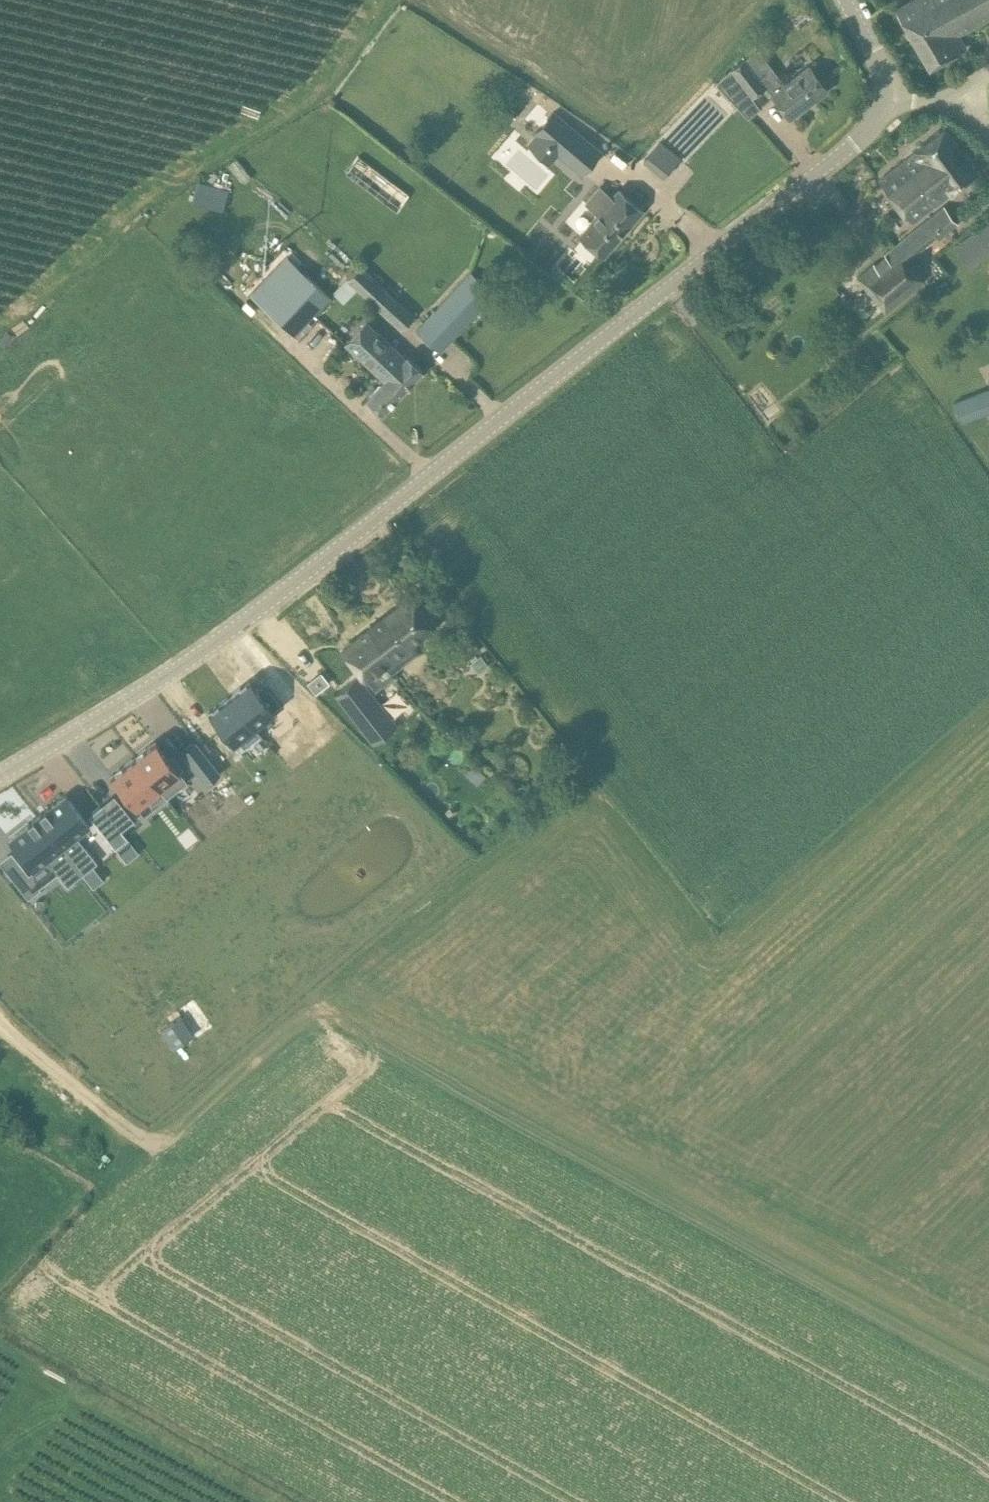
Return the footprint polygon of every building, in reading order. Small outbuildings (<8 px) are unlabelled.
[(899,7),(932,67),(966,48),(961,35),(988,20),(988,0),(913,0),(899,7)] [(767,84),(746,57),(731,68),(752,95),(767,84)] [(829,91),(811,66),(775,93),(792,117),(829,91)] [(583,172),(599,152),(552,113),(536,133),(583,172)] [(930,179),(966,151),(945,125),(915,149),(917,151),(882,179),(900,201),(929,178),(930,179)] [(659,140),(643,159),(654,168),(670,149),(659,140)] [(981,170),(966,151),(930,179),(929,178),(900,201),(916,221),(981,170)] [(409,194),(359,156),(346,173),(397,211),(409,194)] [(229,193),(198,184),(193,201),(224,210),(229,193)] [(615,198),(602,187),(588,204),(601,215),(583,236),(605,255),(644,208),(621,190),(615,198)] [(961,221),(947,205),(861,277),(891,311),(929,278),(912,258),(940,234),(942,237),(961,221)] [(954,246),(968,267),(988,252),(988,222),(954,246)] [(332,297),(286,254),(250,292),(295,336),(332,297)] [(416,315),(361,263),(333,293),(344,303),(357,290),(401,330),(416,315)] [(496,293),(471,270),(416,329),(441,353),(496,293)] [(384,379),(405,357),(366,320),(345,343),(384,379)] [(407,354),(405,357),(384,379),(367,398),(382,413),(397,397),(398,398),(424,370),(407,354)] [(954,402),(961,422),(988,412),(988,389),(954,402)] [(370,628),(362,635),(372,646),(371,647),(385,665),(433,627),(409,597),(370,628)] [(372,646),(362,635),(343,650),(362,674),(336,694),(374,742),(396,725),(363,683),(366,680),(385,665),(371,647),(372,646)] [(470,658),(454,637),(443,646),(459,666),(470,658)] [(321,672),(307,683),(315,693),(329,682),(321,672)] [(250,680),(249,680),(243,685),(230,695),(255,727),(255,726),(275,711),(274,710),(281,704),(269,688),(261,694),(254,684),(251,681),(250,680)] [(255,727),(230,695),(213,709),(210,711),(222,727),(218,731),(230,746),(238,740),(244,748),(261,734),(255,726),(255,727)] [(309,695),(290,715),(321,746),(343,728),(309,695)] [(155,741),(135,757),(160,788),(167,798),(188,781),(182,774),(179,771),(184,767),(172,753),(168,757),(155,741)] [(195,742),(182,752),(207,784),(220,774),(215,768),(195,742)] [(233,754),(215,768),(220,774),(237,795),(254,781),(233,754)] [(160,788),(135,757),(112,775),(137,806),(160,788)] [(65,795),(37,817),(83,874),(98,862),(78,836),(90,826),(65,795)] [(115,795),(102,805),(122,830),(134,820),(115,795)] [(122,830),(102,805),(89,815),(116,848),(128,838),(122,830)] [(83,874),(37,817),(10,839),(34,870),(47,860),(68,886),(70,883),(83,874)] [(24,867),(12,877),(28,898),(41,888),(24,867)]
